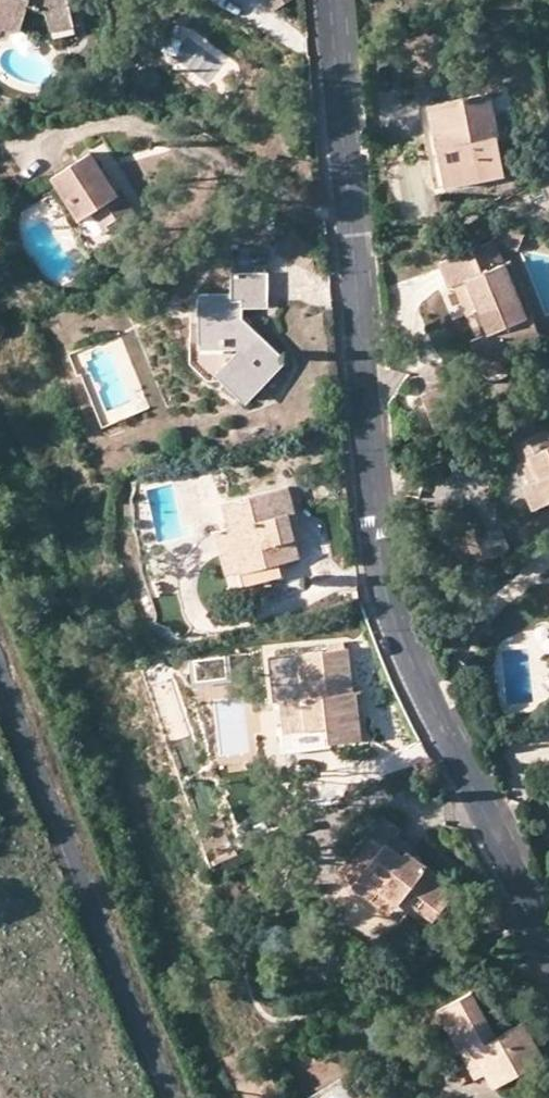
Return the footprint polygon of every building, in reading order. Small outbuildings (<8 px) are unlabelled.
[(1,34),(2,28),(10,32),(21,30),(25,10),(45,14),(47,22),(69,16),(66,2),(67,0),(0,0),(0,34),(1,34)] [(71,27),(69,16),(47,22),(49,32),(71,27)] [(153,82),(143,75),(136,83),(146,90),(153,82)] [(489,89),(430,100),(446,182),(505,171),(489,89)] [(436,184),(446,182),(430,100),(420,102),(436,184)] [(135,211),(121,192),(117,195),(89,153),(51,179),(78,220),(70,225),(87,252),(114,235),(110,229),(135,211)] [(509,229),(504,241),(521,248),(526,236),(509,229)] [(447,287),(453,285),(462,282),(474,312),(484,334),(471,339),(482,365),(515,350),(539,340),(507,262),(501,264),(492,241),(437,264),(447,287)] [(266,308),(266,272),(230,273),(230,293),(198,295),(199,348),(190,350),(190,359),(198,373),(207,385),(215,376),(245,403),(285,361),(242,319),(242,308),(266,308)] [(466,315),(474,312),(462,282),(453,285),(466,315)] [(520,362),(515,350),(482,365),(487,375),(520,362)] [(520,458),(531,484),(523,487),(532,509),(548,502),(548,432),(547,429),(515,442),(521,457),(520,458)] [(512,462),(523,487),(531,484),(520,458),(512,462)] [(293,510),(287,486),(220,502),(226,528),(220,529),(227,556),(233,555),(237,570),(243,569),(247,585),(287,576),(282,560),(295,556),(292,541),(285,512),(293,510)] [(300,538),(293,510),(285,512),(292,541),(300,538)] [(499,521),(475,532),(486,555),(510,544),(499,521)] [(227,590),(247,585),(243,569),(237,570),(233,555),(227,556),(220,529),(214,531),(227,590)] [(350,691),(345,648),(296,654),(301,697),(279,699),(283,727),(325,723),(327,739),(328,743),(359,738),(356,712),(347,713),(345,691),(350,691)] [(353,690),(350,691),(345,691),(347,713),(356,712),(353,690)] [(307,742),(327,739),(325,723),(283,727),(284,740),(306,737),(307,742)] [(381,816),(350,856),(361,866),(348,883),(389,914),(403,897),(414,905),(431,919),(456,888),(408,852),(405,855),(389,845),(397,835),(400,830),(381,816)] [(411,848),(397,835),(389,845),(405,855),(408,852),(411,848)] [(337,873),(348,883),(361,866),(350,856),(337,873)] [(399,922),(414,905),(403,897),(389,914),(399,922)] [(504,923),(495,903),(483,910),(492,929),(504,923)] [(473,992),(449,1004),(486,1072),(494,1086),(544,1059),(524,1022),(495,1035),(473,992)] [(473,1078),(486,1072),(449,1004),(438,1010),(473,1078)]
